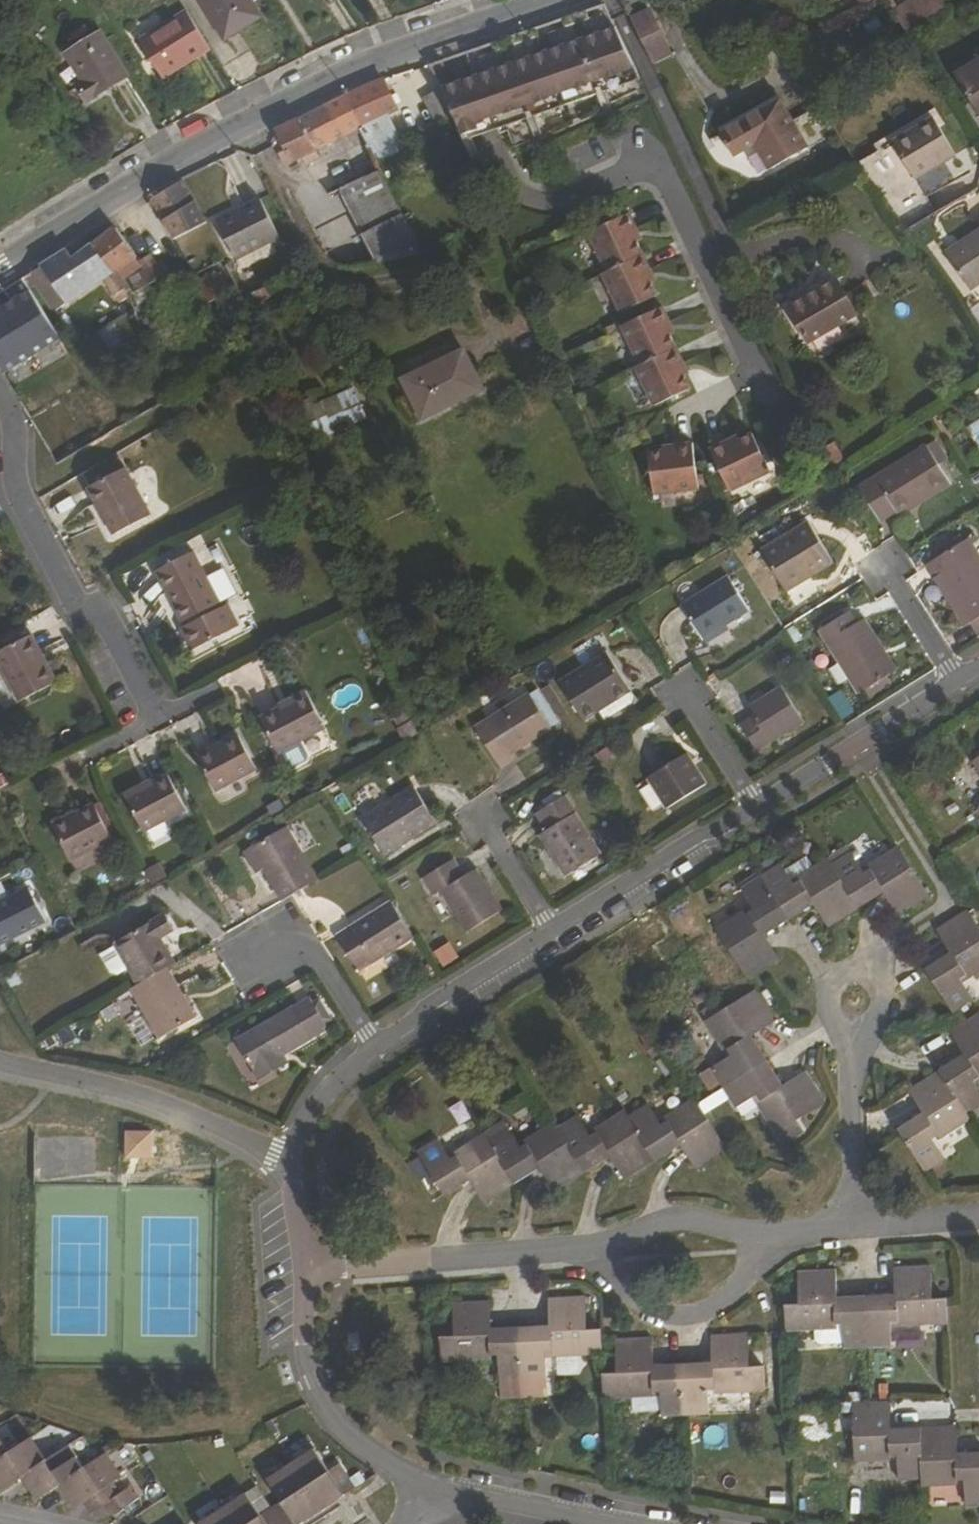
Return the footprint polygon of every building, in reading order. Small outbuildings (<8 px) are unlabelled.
[(263,15),(253,0),(202,0),(226,39),(263,15)] [(836,11),(841,20),(879,0),(857,0),(836,11)] [(896,17),(911,39),(948,15),(944,0),(922,0),(896,17)] [(478,138),(499,131),(642,83),(617,31),(606,8),(581,16),(527,35),(471,55),(468,56),(476,79),(454,86),(442,90),(443,91),(454,109),(460,125),(467,142),(478,138)] [(142,41),(165,77),(211,47),(189,11),(142,41)] [(836,11),(819,21),(825,30),(841,20),(836,11)] [(630,21),(652,65),(670,56),(649,12),(630,21)] [(101,31),(67,52),(85,82),(79,86),(88,101),(128,76),(101,31)] [(957,78),(978,115),(978,64),(957,78)] [(363,127),(397,111),(383,83),(347,98),(363,127)] [(426,100),(443,134),(460,125),(454,109),(443,91),(426,100)] [(284,152),(277,156),(281,163),(290,160),(291,163),(300,159),(304,167),(317,161),(314,152),(327,146),(337,166),(313,179),(325,201),(334,196),(340,206),(351,200),(382,263),(425,255),(376,159),(367,142),(360,128),(363,127),(347,98),(325,109),(274,133),(284,152)] [(735,162),(758,148),(773,173),(809,152),(780,105),(722,140),(735,162)] [(955,153),(933,121),(892,147),(914,180),(955,153)] [(393,150),(385,133),(367,142),(376,159),(393,150)] [(906,236),(939,216),(914,180),(892,147),(860,167),(862,171),(906,236)] [(172,240),(172,241),(201,225),(180,183),(164,192),(151,201),(159,216),(170,237),(164,240),(165,243),(172,240)] [(234,262),(278,240),(259,201),(215,223),(234,262)] [(645,304),(659,298),(648,274),(652,272),(633,234),(638,231),(630,216),(609,226),(645,304)] [(609,274),(604,276),(624,315),(645,304),(609,226),(590,235),(609,274)] [(110,274),(112,272),(115,270),(120,278),(137,268),(132,259),(133,257),(113,230),(102,238),(91,247),(110,274)] [(978,288),(978,235),(948,255),(973,292),(978,288)] [(31,289),(37,285),(55,310),(102,279),(110,274),(91,247),(71,261),(65,253),(50,262),(24,279),(31,289)] [(147,258),(137,263),(143,270),(129,280),(138,292),(167,274),(160,262),(153,266),(147,258)] [(191,284),(203,308),(230,293),(218,271),(191,284)] [(123,299),(131,308),(138,303),(112,272),(110,274),(102,279),(111,298),(118,293),(123,299)] [(813,348),(859,319),(839,285),(791,313),(813,348)] [(257,304),(268,298),(264,290),(252,296),(257,304)] [(118,293),(111,298),(116,304),(123,299),(118,293)] [(58,343),(30,297),(1,313),(30,360),(58,343)] [(650,316),(686,394),(693,390),(681,367),(686,365),(668,327),(672,325),(664,309),(650,316)] [(1,313),(0,314),(0,373),(2,377),(30,360),(1,313)] [(624,328),(643,367),(640,368),(658,407),(686,394),(650,316),(624,328)] [(480,387),(464,360),(411,387),(426,416),(480,387)] [(658,407),(640,368),(638,369),(656,408),(658,407)] [(360,406),(325,423),(323,419),(311,422),(328,455),(340,449),(333,435),(351,426),(358,439),(373,432),(360,406)] [(967,431),(978,451),(978,423),(967,431)] [(733,492),(773,473),(755,435),(731,446),(729,443),(713,450),(733,492)] [(696,490),(701,489),(696,444),(678,446),(678,451),(678,452),(696,490)] [(844,463),(836,446),(826,451),(834,467),(844,463)] [(920,505),(951,486),(927,449),(860,490),(881,523),(898,513),(917,501),(920,505)] [(696,490),(678,452),(652,454),(657,495),(696,490)] [(84,484),(95,504),(97,503),(111,529),(146,511),(121,464),(84,484)] [(900,518),(920,505),(917,501),(898,513),(900,518)] [(109,531),(111,529),(97,503),(95,504),(109,531)] [(808,523),(762,552),(787,592),(834,563),(808,523)] [(978,620),(978,552),(972,541),(930,566),(938,580),(944,577),(973,624),(976,622),(978,620)] [(167,595),(170,593),(183,619),(181,621),(177,623),(189,646),(236,621),(224,599),(219,602),(190,547),(152,566),(167,595)] [(973,624),(944,577),(938,580),(937,581),(967,627),(973,624)] [(725,626),(748,612),(726,578),(681,607),(702,640),(725,626)] [(181,621),(183,619),(170,593),(167,595),(181,621)] [(889,677),(893,674),(879,652),(883,649),(865,620),(857,625),(850,613),(821,632),(861,694),(867,690),(889,677)] [(702,640),(705,644),(727,630),(725,626),(702,640)] [(49,684),(35,658),(39,656),(28,635),(0,650),(0,671),(15,702),(49,684)] [(897,671),(883,649),(879,652),(893,674),(897,671)] [(617,673),(624,668),(613,651),(606,656),(617,673)] [(49,684),(52,682),(39,656),(35,658),(49,684)] [(600,710),(597,705),(626,687),(617,673),(606,656),(561,684),(584,719),(600,710)] [(889,677),(867,690),(872,697),(893,684),(889,677)] [(597,705),(600,710),(628,691),(626,687),(597,705)] [(281,697),(283,699),(273,704),(253,714),(270,748),(319,724),(299,688),(281,697)] [(782,688),(748,709),(753,718),(740,725),(757,753),(804,724),(782,688)] [(550,730),(527,695),(474,727),(500,768),(513,760),(510,755),(550,730)] [(231,733),(190,753),(207,787),(248,767),(231,733)] [(669,807),(707,784),(697,767),(694,768),(686,756),(650,778),(669,807)] [(145,777),(117,790),(137,827),(180,806),(163,772),(146,779),(145,777)] [(410,784),(360,815),(385,853),(435,822),(410,784)] [(539,813),(550,829),(545,832),(540,835),(566,877),(602,855),(565,797),(539,813)] [(64,857),(105,836),(87,801),(46,821),(64,857)] [(545,832),(550,829),(539,813),(535,815),(545,832)] [(291,895),(316,880),(285,827),(249,848),(261,869),(280,901),(291,895)] [(351,846),(340,852),(345,862),(356,855),(351,846)] [(859,908),(885,892),(899,915),(931,895),(899,846),(870,864),(872,868),(864,873),(850,852),(831,864),(859,908)] [(249,848),(243,850),(256,872),(261,869),(249,848)] [(788,918),(811,903),(827,928),(859,908),(831,864),(827,858),(799,876),(802,879),(793,884),(779,863),(760,875),(788,918)] [(466,931),(503,909),(477,868),(464,876),(453,859),(423,877),(433,894),(440,890),(466,931)] [(748,977),(780,957),(764,932),(788,918),(760,875),(741,887),(755,908),(746,914),(744,910),(717,928),(748,977)] [(0,903),(0,943),(42,923),(26,890),(0,903)] [(339,933),(362,968),(413,937),(390,901),(339,933)] [(953,952),(929,968),(956,1010),(975,997),(962,977),(970,972),(973,976),(978,972),(978,923),(974,916),(970,909),(938,929),(953,952)] [(157,936),(171,929),(162,913),(110,943),(111,944),(95,953),(107,972),(114,974),(125,968),(135,984),(165,967),(172,963),(157,936)] [(156,1037),(193,1016),(165,967),(135,984),(128,988),(156,1037)] [(767,1060),(751,1036),(776,1020),(755,988),(726,1007),(706,1020),(724,1047),(728,1045),(733,1054),(712,1067),(725,1087),(767,1060)] [(323,1021),(312,1003),(310,999),(293,1009),(308,1035),(325,1026),(323,1021)] [(328,1018),(318,999),(312,1003),(323,1021),(328,1018)] [(276,1069),(271,1059),(280,1054),(309,1037),(308,1035),(293,1009),(292,1008),(235,1040),(257,1079),(276,1069)] [(951,1030),(966,1053),(941,1068),(968,1111),(978,1105),(978,1084),(976,1078),(978,1076),(978,1012),(951,1030)] [(280,1054),(271,1059),(276,1069),(285,1063),(280,1054)] [(826,1100),(806,1069),(783,1084),(767,1060),(725,1087),(737,1105),(757,1092),(763,1101),(759,1103),(785,1143),(805,1130),(798,1118),(826,1100)] [(941,1068),(910,1088),(925,1112),(900,1127),(928,1170),(947,1157),(934,1137),(942,1131),(945,1135),(973,1118),(968,1111),(941,1068)] [(708,1110),(729,1098),(723,1088),(702,1100),(708,1110)] [(682,1143),(697,1166),(728,1146),(700,1102),(696,1097),(668,1114),(671,1118),(662,1124),(649,1103),(631,1115),(658,1157),(682,1143)] [(587,1169),(611,1154),(626,1178),(658,1157),(631,1115),(627,1108),(599,1126),(601,1130),(592,1135),(579,1115),(560,1126),(587,1169)] [(515,1181),(540,1166),(555,1189),(587,1169),(560,1126),(556,1119),(527,1138),(529,1141),(521,1147),(507,1126),(488,1138),(515,1181)] [(444,1193),(469,1178),(483,1200),(515,1181),(488,1138),(484,1132),(451,1152),(453,1156),(445,1161),(432,1141),(417,1150),(444,1193)] [(934,1297),(933,1265),(895,1267),(896,1296),(867,1297),(870,1345),(892,1344),(891,1319),(902,1320),(902,1323),(949,1322),(947,1297),(934,1297)] [(801,1303),(788,1304),(788,1329),(836,1326),(836,1321),(846,1321),(847,1346),(870,1345),(867,1297),(838,1297),(836,1269),(800,1271),(801,1303)] [(602,1337),(601,1327),(587,1327),(585,1294),(548,1296),(549,1323),(521,1325),(524,1395),(547,1394),(544,1349),(555,1349),(555,1354),(602,1352),(602,1337)] [(453,1301),(454,1333),(441,1333),(442,1359),(490,1357),(489,1352),(499,1352),(501,1396),(524,1395),(521,1325),(492,1326),(491,1299),(453,1301)] [(361,1344),(360,1330),(351,1330),(352,1344),(361,1344)] [(712,1333),(712,1361),(684,1362),(686,1412),(708,1411),(707,1386),(717,1386),(717,1390),(764,1388),(764,1364),(750,1364),(749,1331),(712,1333)] [(655,1363),(653,1335),(616,1337),(617,1370),(603,1371),(604,1396),(652,1393),(652,1389),(661,1388),(662,1413),(686,1412),(684,1362),(655,1363)] [(892,1425),(891,1397),(872,1398),(853,1399),(856,1456),(890,1456),(890,1450),(900,1450),(901,1475),(924,1474),(922,1425),(892,1425)] [(959,1423),(922,1425),(924,1474),(924,1482),(958,1481),(958,1477),(969,1477),(970,1500),(978,1500),(978,1450),(960,1451),(959,1423)] [(21,1473),(26,1469),(44,1458),(29,1435),(7,1449),(0,1453),(0,1487),(21,1473)] [(33,1481),(28,1484),(36,1496),(57,1482),(64,1478),(79,1468),(64,1445),(44,1458),(26,1469),(33,1481)] [(341,1491),(352,1483),(337,1461),(327,1467),(312,1445),(288,1461),(318,1506),(330,1498),(326,1493),(337,1486),(341,1491)] [(71,1489),(64,1493),(72,1504),(81,1498),(108,1480),(118,1474),(104,1453),(79,1468),(64,1478),(71,1489)] [(263,1477),(278,1499),(267,1506),(280,1523),(291,1523),(294,1522),(290,1516),(301,1509),(305,1515),(318,1506),(288,1461),(263,1477)] [(21,1473),(28,1484),(33,1481),(26,1469),(21,1473)] [(64,1478),(57,1482),(64,1493),(71,1489),(64,1478)] [(108,1480),(81,1498),(88,1509),(101,1501),(115,1492),(108,1480)] [(115,1492),(101,1501),(108,1513),(134,1497),(126,1485),(115,1492)] [(337,1486),(326,1493),(330,1498),(341,1491),(337,1486)] [(256,1513),(241,1491),(220,1505),(233,1523),(280,1523),(267,1506),(256,1513)] [(344,1497),(341,1491),(330,1498),(318,1506),(305,1515),(294,1522),(291,1523),(303,1523),(344,1497)] [(220,1505),(198,1520),(201,1523),(233,1523),(220,1505)] [(301,1509),(290,1516),(294,1522),(305,1515),(301,1509)]
